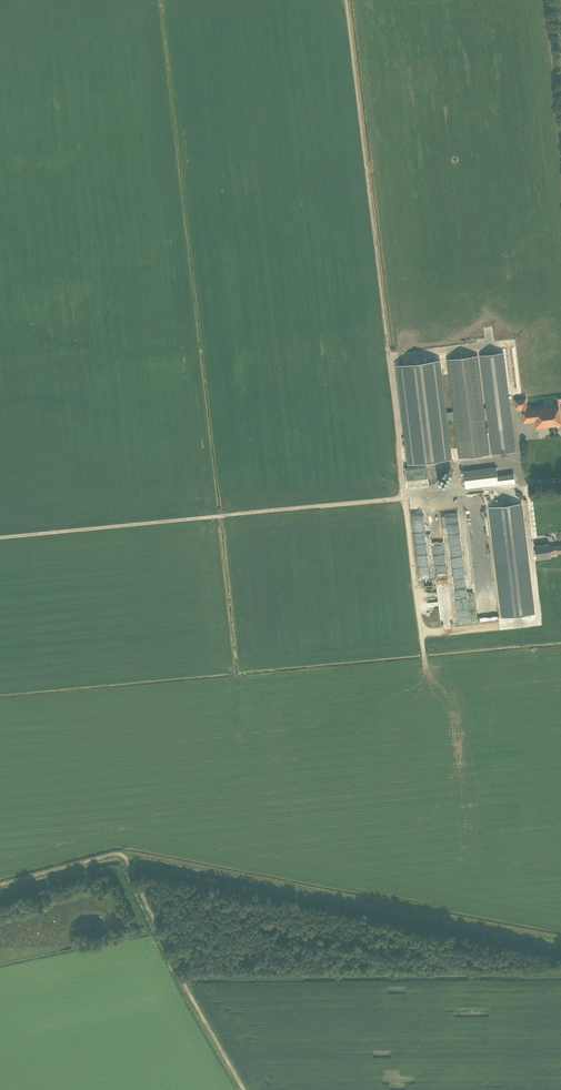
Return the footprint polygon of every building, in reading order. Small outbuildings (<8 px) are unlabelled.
[(483,408),(484,414),(488,414),(493,454),(515,452),(503,353),(480,355),(487,407),(483,408)] [(484,414),(483,408),(477,356),(448,359),(454,412),(455,418),(460,458),(489,455),(484,414)] [(445,414),(439,360),(396,365),(408,464),(451,459),(446,419),(455,418),(454,412),(445,414)] [(524,422),(535,421),(536,428),(560,425),(558,406),(527,409),(526,399),(514,400),(515,408),(516,408),(516,411),(522,410),(524,422)] [(407,486),(428,483),(426,465),(405,468),(407,486)] [(513,473),(497,475),(496,467),(463,471),(466,488),(515,482),(513,473)] [(522,504),(489,506),(491,527),(494,526),(495,530),(492,531),(493,533),(492,533),(493,537),(497,535),(497,537),(501,536),(505,535),(506,550),(508,550),(516,549),(517,555),(518,555),(519,560),(521,565),(520,551),(522,557),(527,557),(526,544),(522,545),(521,533),(524,533),(525,536),(522,504)] [(448,575),(452,623),(498,618),(494,573),(481,581),(477,584),(485,583),(487,585),(485,586),(486,589),(478,590),(478,594),(476,594),(478,598),(476,598),(478,602),(472,606),(469,606),(468,599),(454,601),(446,515),(441,516),(440,514),(428,515),(429,526),(416,527),(413,521),(418,578),(448,575)] [(550,545),(550,543),(535,545),(537,559),(551,558),(551,555),(560,554),(560,544),(550,545)] [(502,618),(535,613),(532,592),(526,590),(525,591),(519,589),(519,590),(512,591),(511,594),(507,595),(505,600),(505,604),(503,604),(503,606),(501,612),(505,613),(502,614),(502,618)]
